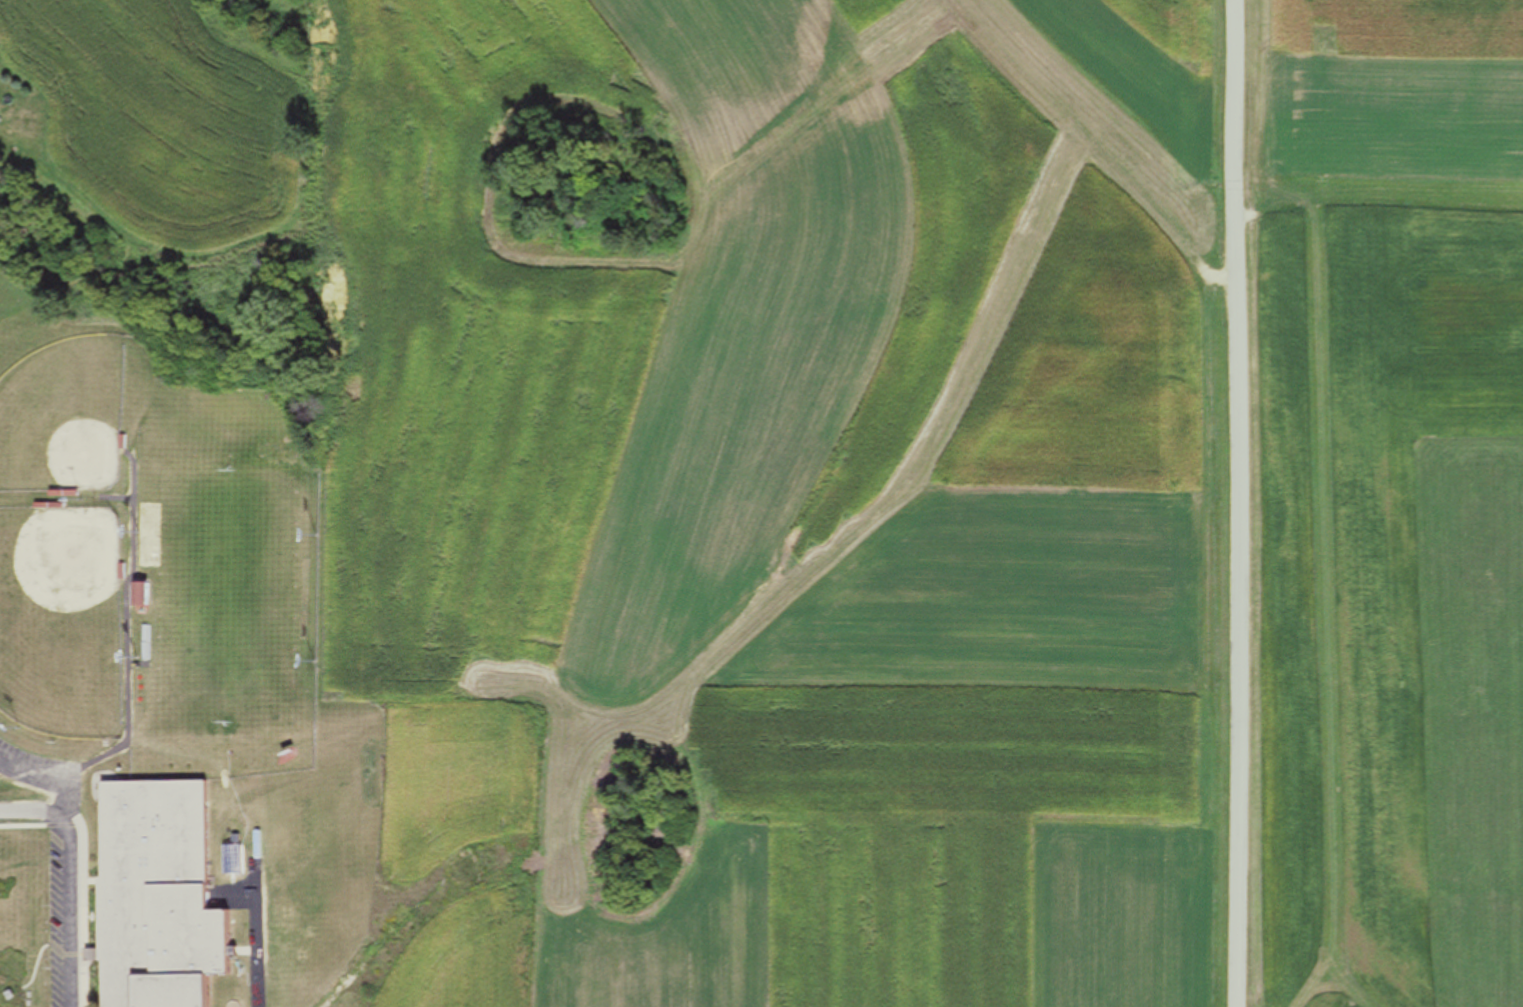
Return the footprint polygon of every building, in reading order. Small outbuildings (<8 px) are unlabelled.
[(141,583),(127,583),(127,607),(141,607),(141,583)] [(96,1006),(200,1006),(200,976),(226,976),(226,912),(203,912),(203,783),(96,783),(96,1006)]
